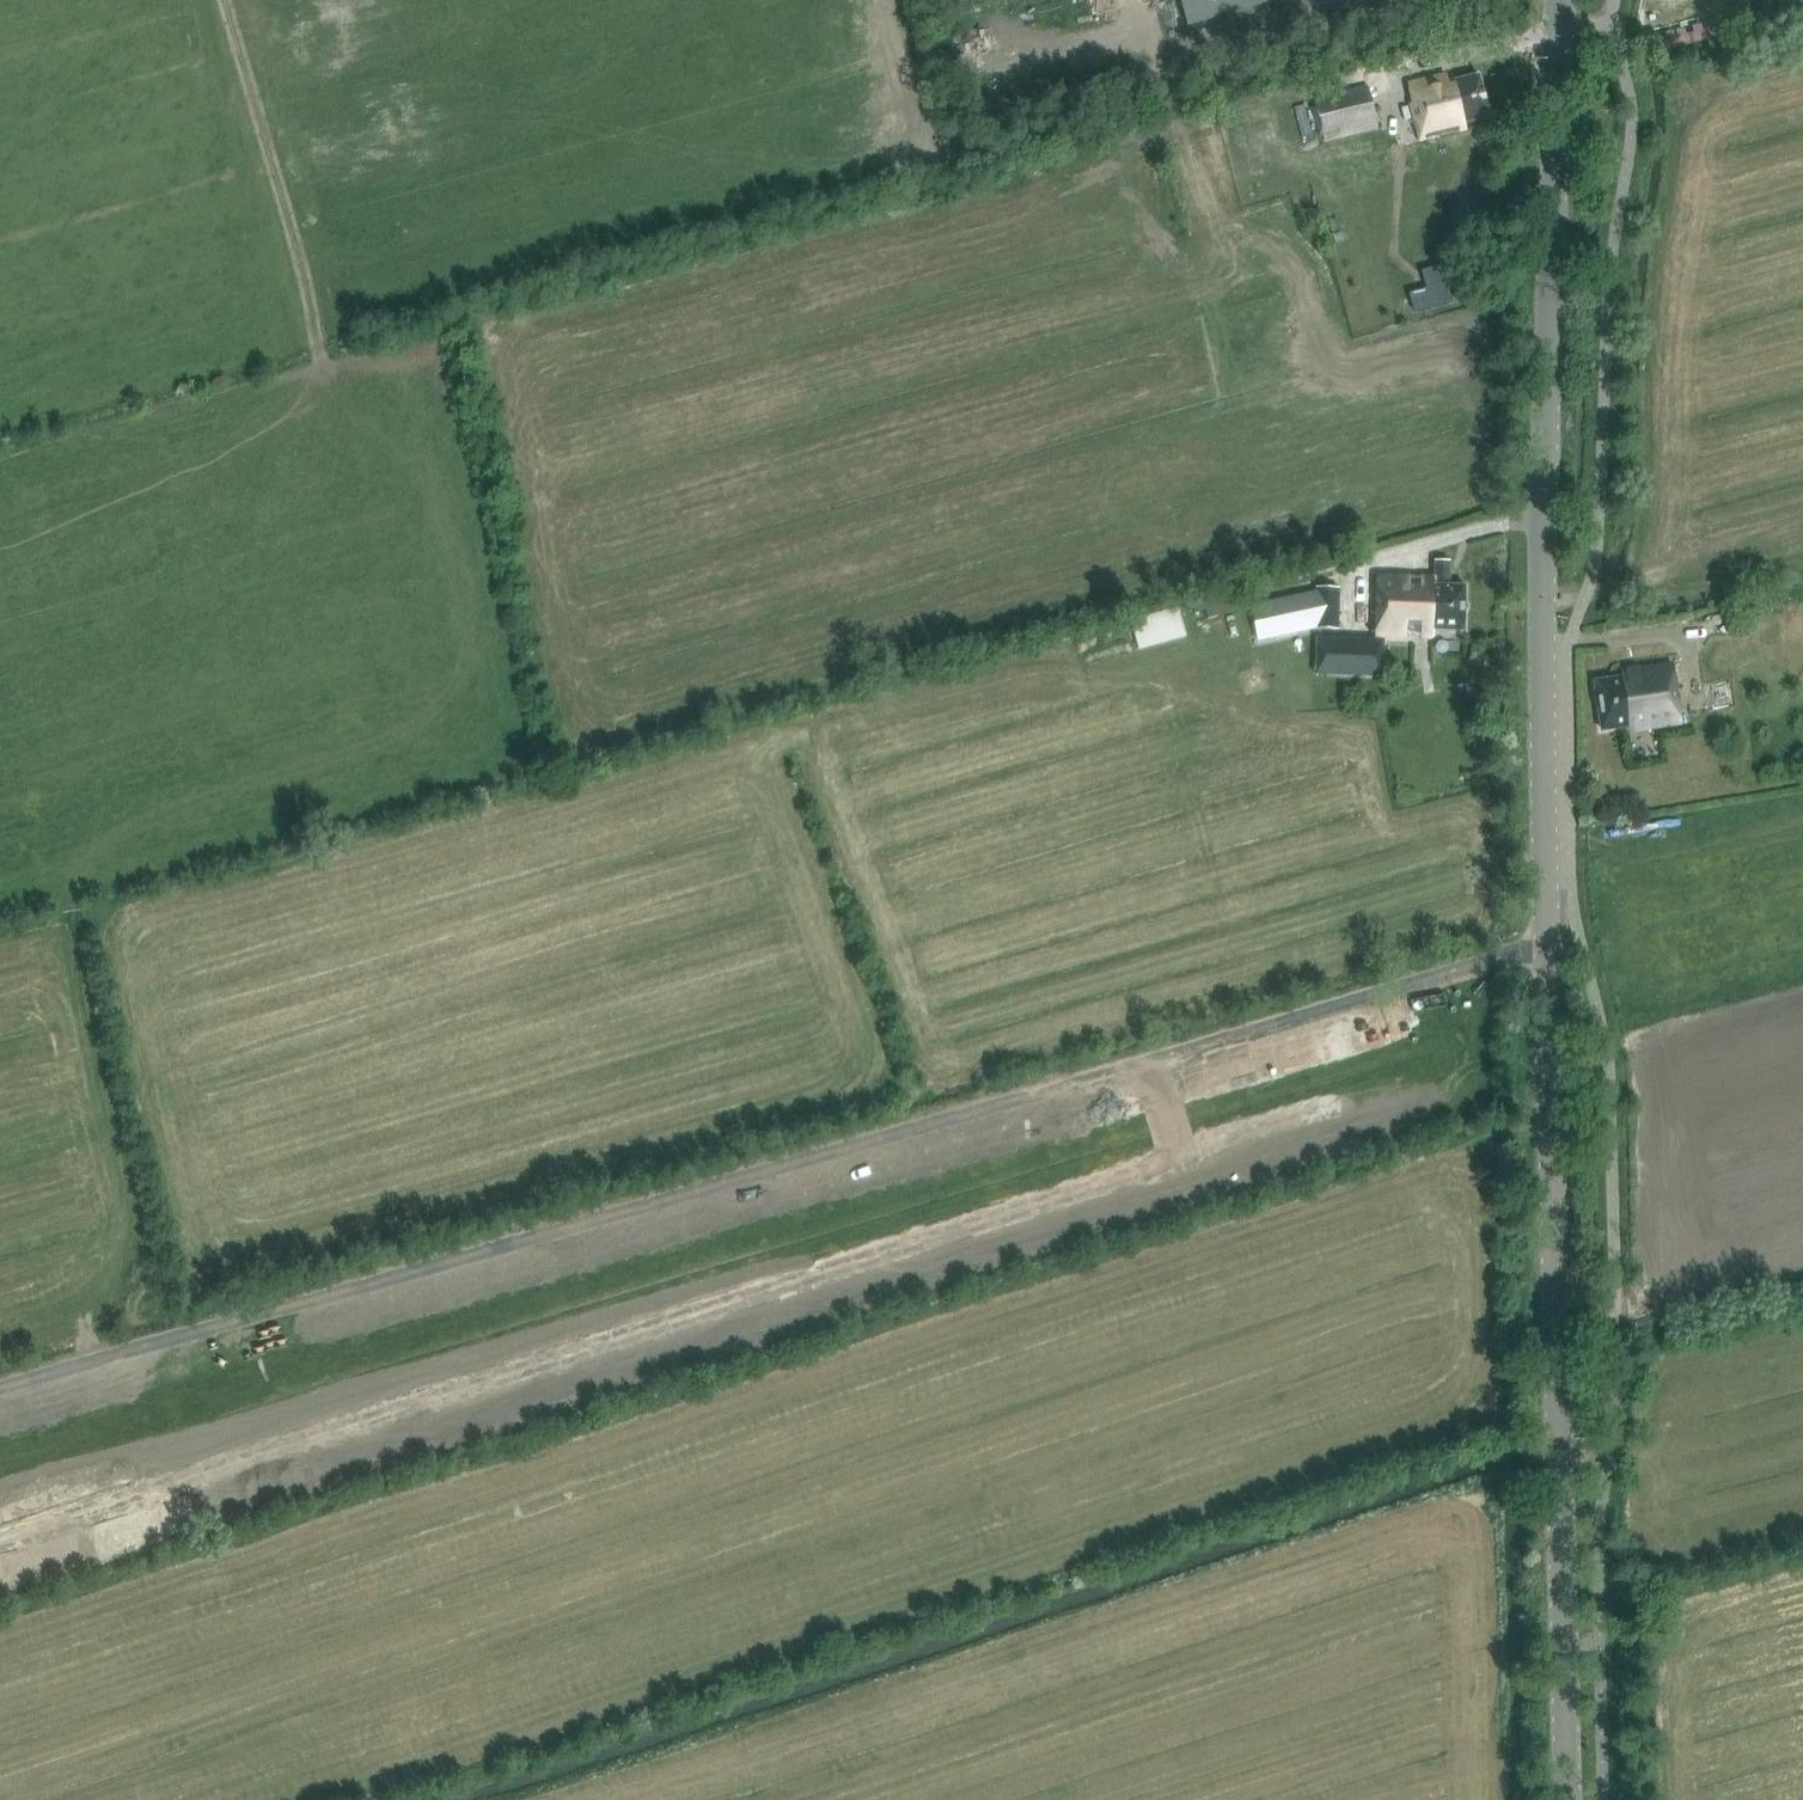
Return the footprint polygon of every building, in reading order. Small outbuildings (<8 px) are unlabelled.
[(1187,23),(1271,0),(1181,0),(1187,23)] [(1720,22),(1700,27),(1704,42),(1724,37),(1720,22)] [(1663,36),(1667,51),(1685,47),(1681,32),(1663,36)] [(1406,61),(1404,53),(1389,57),(1391,65),(1406,61)] [(1446,78),(1411,87),(1416,108),(1413,109),(1421,141),(1467,130),(1465,124),(1490,117),(1480,76),(1447,84),(1446,78)] [(1377,127),(1367,84),(1315,97),(1324,140),(1377,127)] [(1378,576),(1376,635),(1434,636),(1434,629),(1464,630),(1465,586),(1449,585),(1449,561),(1435,561),(1434,578),(1378,576)] [(1316,592),(1251,605),(1259,641),(1315,628),(1338,629),(1339,589),(1316,588),(1316,592)] [(1337,638),(1336,667),(1377,669),(1378,640),(1337,638)] [(1621,672),(1622,679),(1596,683),(1603,728),(1628,724),(1629,730),(1681,722),(1672,664),(1621,672)]
